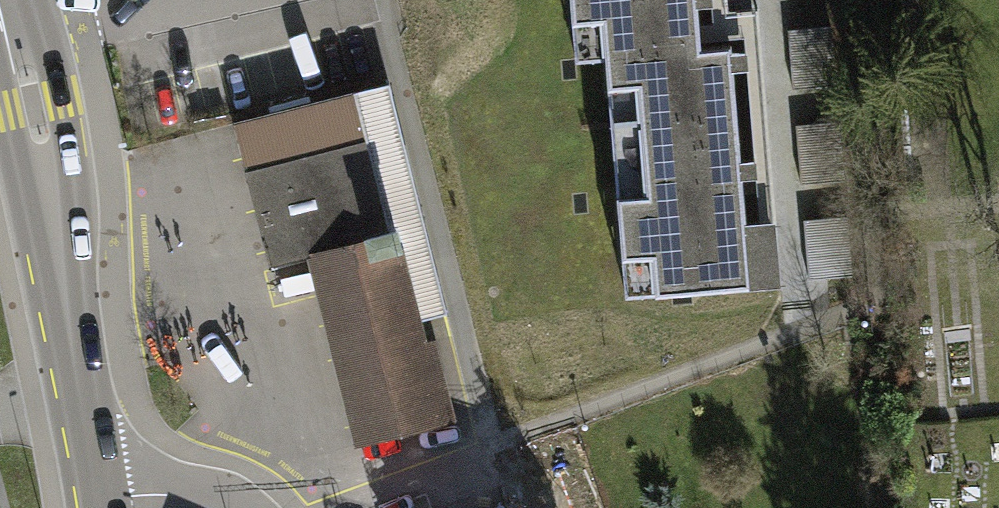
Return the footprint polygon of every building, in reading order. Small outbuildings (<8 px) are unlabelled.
[(572,25),(603,23),(606,57),(608,91),(639,88),(647,189),(616,191),(622,260),(652,258),(655,292),(750,285),(745,221),(741,175),(740,159),(733,67),(731,51),(731,44),(700,47),(699,38),(698,23),(696,0),(570,0),(572,25)] [(713,23),(698,23),(699,38),(744,34),(745,51),(731,51),(733,67),(748,66),(755,158),(740,159),(741,175),(756,174),(761,220),(745,221),(750,285),(780,282),(758,8),(728,9),(727,0),(711,0),(713,23)] [(603,23),(572,25),(575,59),(606,57),(603,23)] [(831,26),(787,29),(792,90),(836,86),(831,26)] [(417,320),(447,312),(389,84),(234,123),(270,265),(311,255),(359,444),(452,420),(432,341),(423,343),(417,320)] [(639,88),(608,91),(616,191),(647,189),(639,88)] [(839,121),(795,124),(799,184),(843,181),(839,121)] [(847,216),(803,219),(807,279),(852,276),(847,216)] [(652,258),(622,260),(625,295),(655,292),(652,258)]
